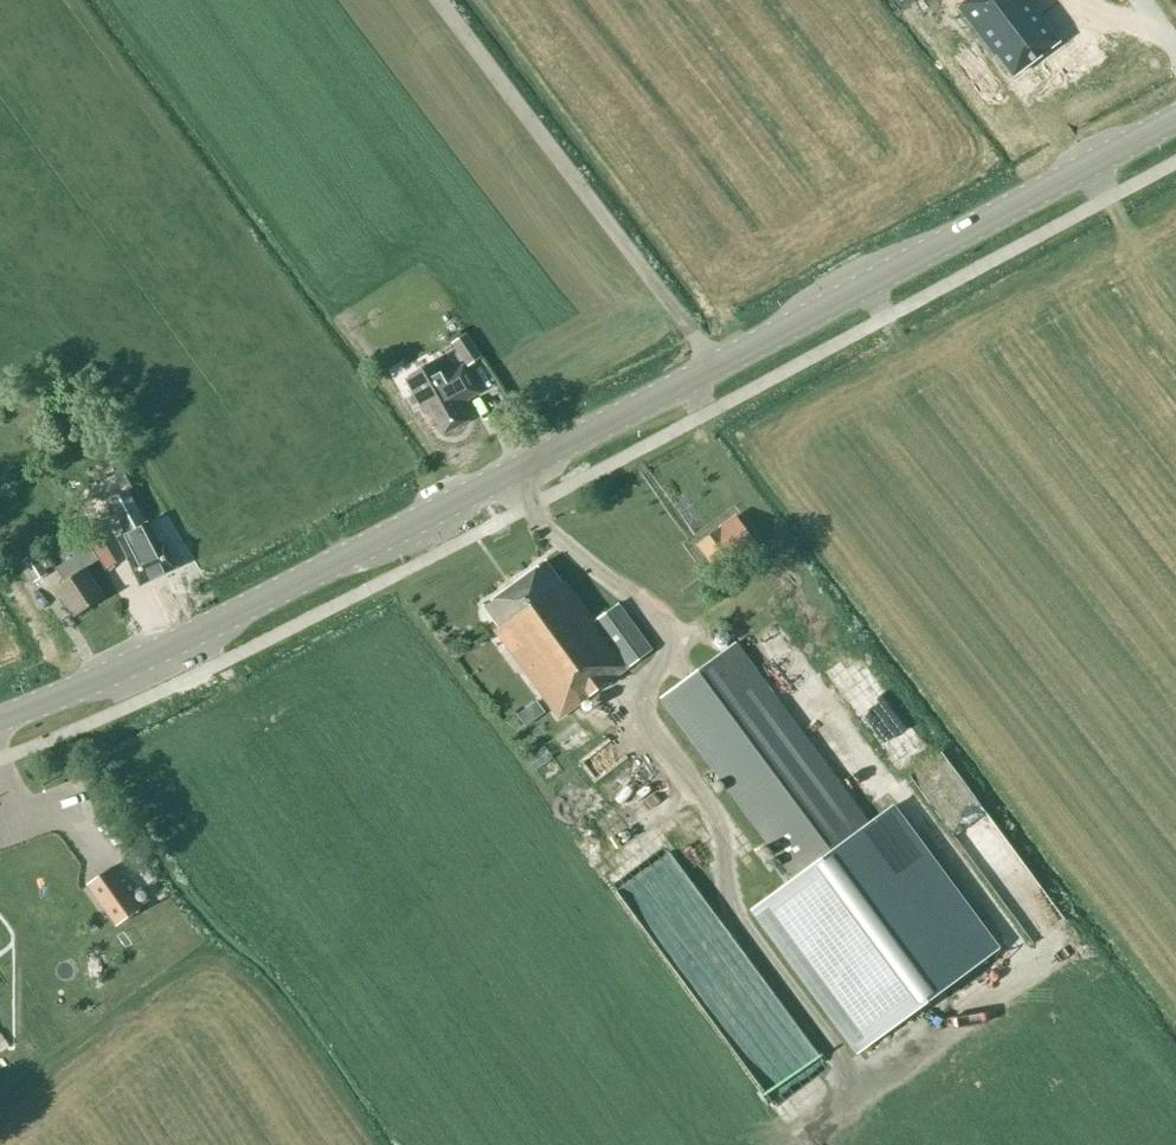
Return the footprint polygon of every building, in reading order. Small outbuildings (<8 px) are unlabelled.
[(956,4),(994,54),(996,53),(1012,74),(1057,39),(1041,18),(1043,17),(1030,0),(961,0),(956,4)] [(425,332),(440,337),(445,320),(430,315),(425,332)] [(482,356),(466,332),(451,342),(467,366),(482,356)] [(480,392),(463,362),(441,375),(442,377),(413,394),(424,414),(429,412),(442,436),(470,420),(460,403),(480,392)] [(146,520),(129,488),(108,499),(125,532),(123,534),(134,555),(127,558),(139,586),(177,568),(164,540),(159,542),(148,519),(146,520)] [(718,570),(755,543),(735,515),(698,543),(718,570)] [(98,558),(86,538),(69,549),(73,555),(54,567),(64,581),(54,587),(73,616),(105,596),(86,566),(98,558)] [(51,557),(44,546),(21,560),(34,582),(47,574),(41,564),(51,557)] [(561,583),(545,560),(484,605),(500,628),(495,631),(558,718),(609,681),(606,677),(624,664),(627,668),(651,650),(617,603),(593,620),(564,581),(561,583)] [(868,823),(735,642),(661,697),(794,878),(754,907),(859,1049),(994,949),(890,807),(868,823)] [(845,645),(824,659),(869,727),(891,712),(845,645)] [(121,840),(116,833),(109,838),(114,845),(121,840)] [(664,837),(637,856),(657,884),(684,865),(664,837)] [(142,907),(112,865),(86,883),(115,926),(142,907)]
